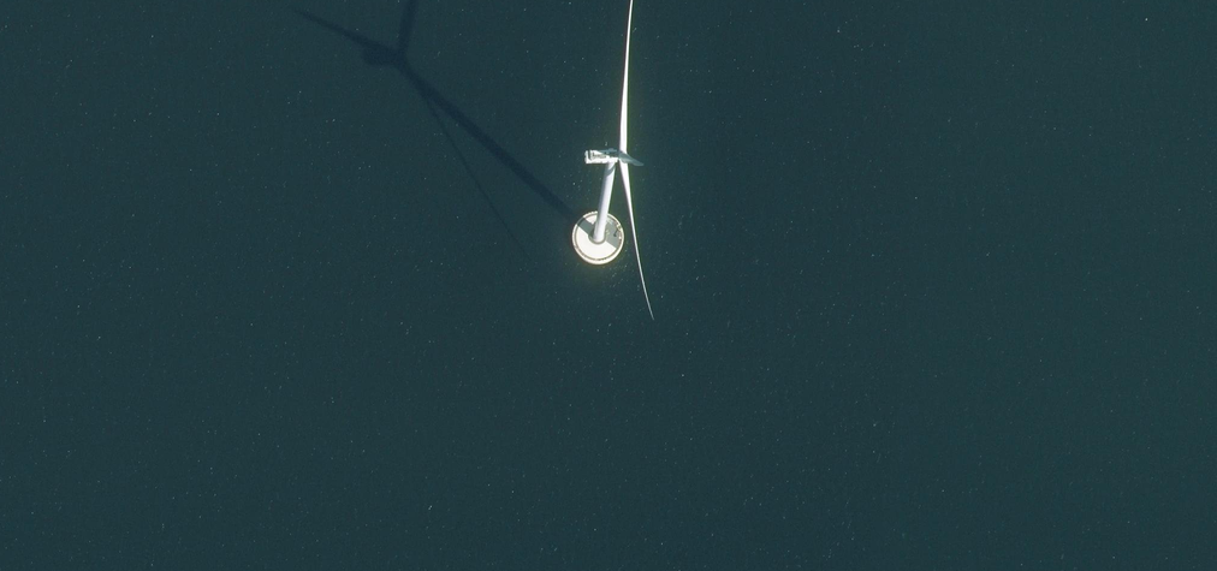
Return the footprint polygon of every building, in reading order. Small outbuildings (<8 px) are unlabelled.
[(602,240),(602,239),(602,238),(601,238),(601,237),(600,236),(599,236),(599,235),(598,235),(597,235),(596,235),(595,235),(594,236),(593,236),(593,237),(592,238),(592,239),(592,240),(592,241),(592,242),(592,243),(593,244),(594,245),(595,245),(596,245),(597,245),(598,245),(599,245),(600,244),(601,244),(601,243),(602,242),(602,241),(602,240)]
